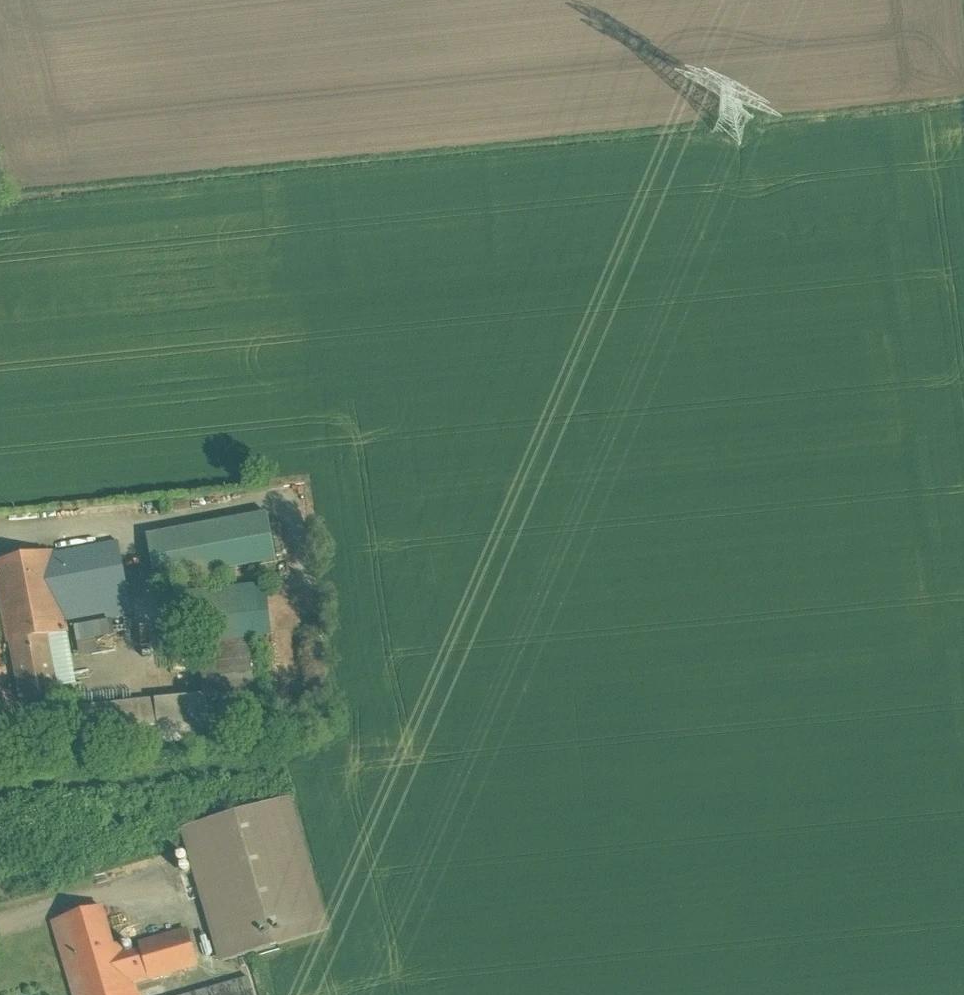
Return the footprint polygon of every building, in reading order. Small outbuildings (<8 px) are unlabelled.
[(211,689),(34,703),(39,742),(259,724),(236,537),(151,545),(157,584),(199,580),(211,689)] [(0,561),(0,580),(20,695),(57,689),(46,628),(130,613),(117,540),(0,561)] [(330,928),(291,796),(181,829),(220,960),(330,928)] [(50,920),(72,994),(138,994),(135,986),(197,967),(187,931),(119,951),(105,903),(50,920)] [(178,994),(253,994),(248,976),(178,994)]
